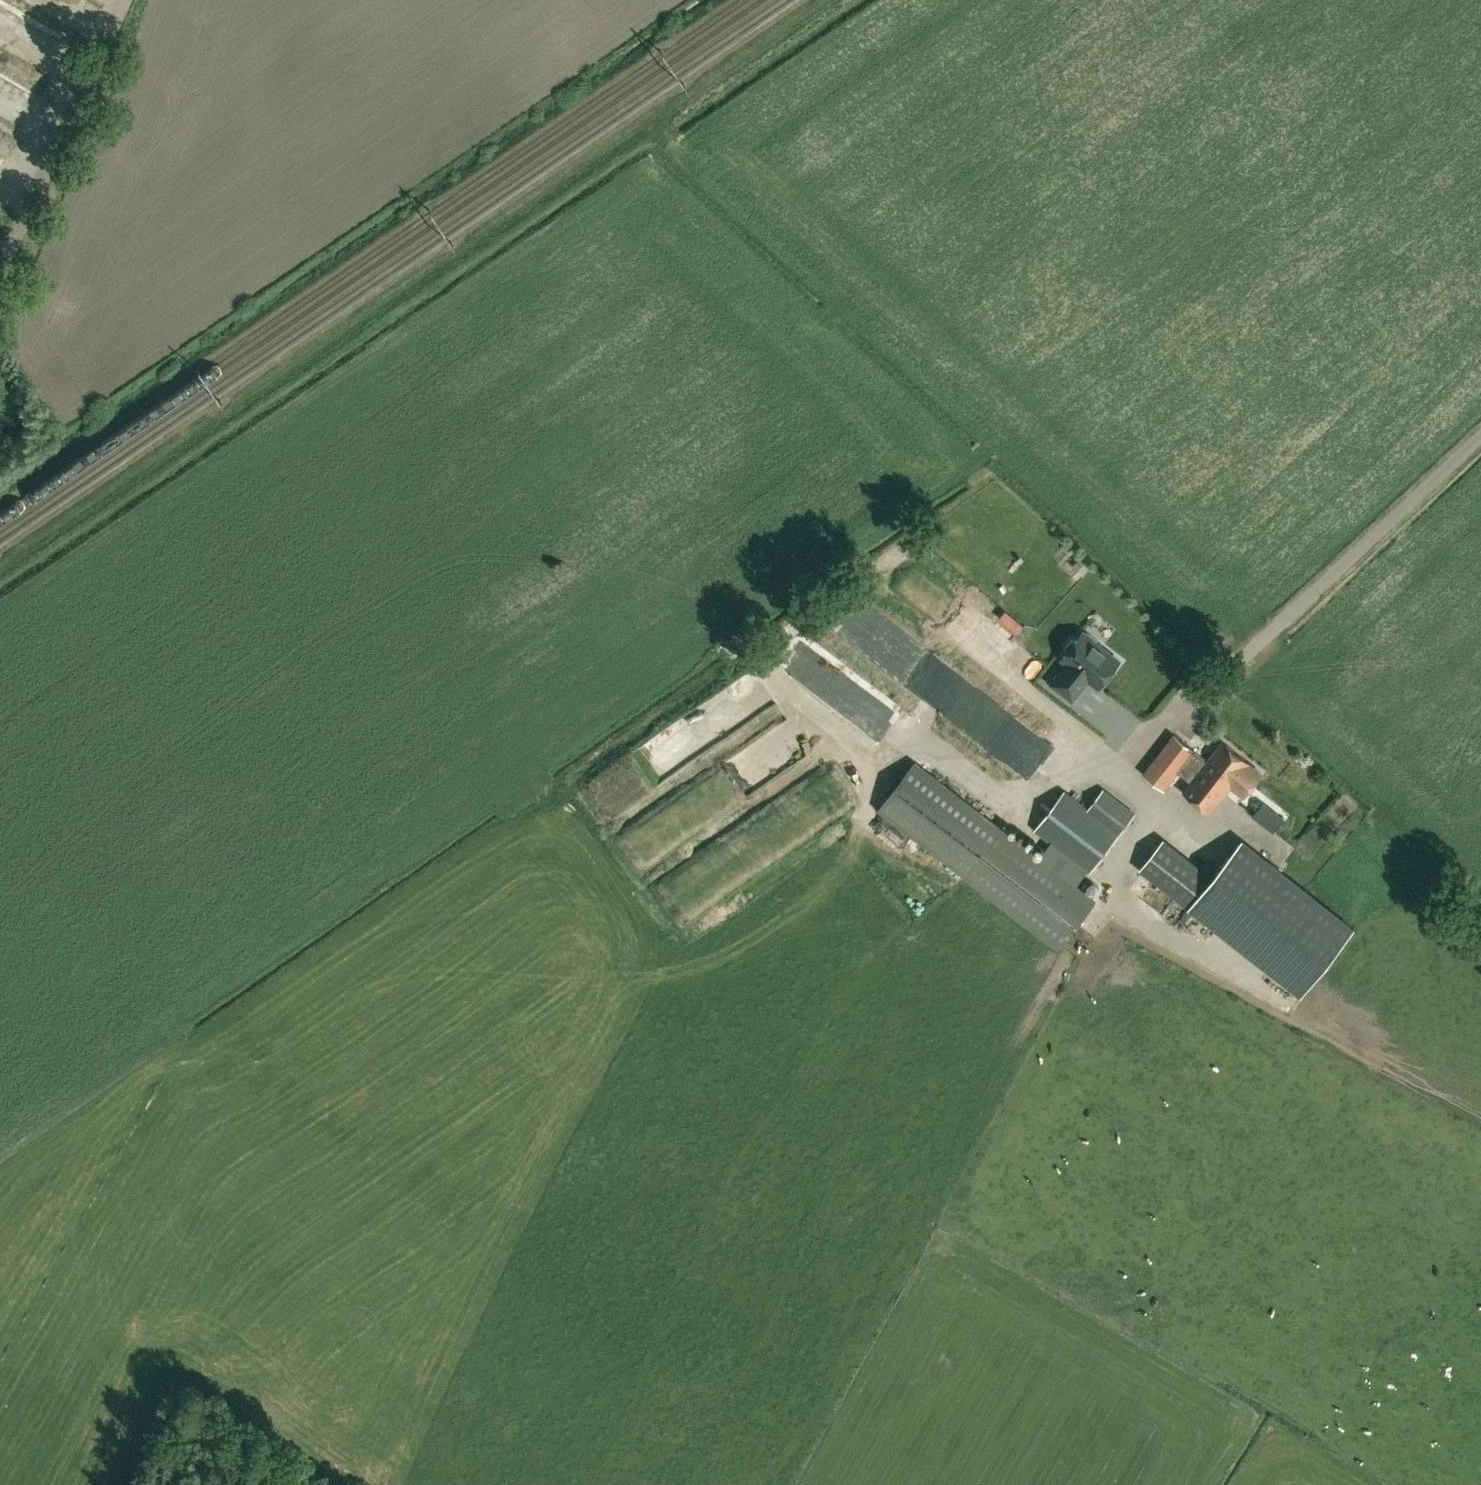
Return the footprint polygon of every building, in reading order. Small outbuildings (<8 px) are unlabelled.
[(853,597),(840,605),(852,625),(865,616),(853,597)] [(1068,666),(1052,686),(1072,702),(1083,688),(1081,686),(1086,680),(1099,690),(1119,664),(1096,645),(1098,643),(1087,635),(1085,637),(1082,634),(1077,641),(1071,642),(1066,649),(1067,654),(1061,661),(1068,666)] [(821,642),(797,674),(888,741),(912,710),(821,642)] [(1210,813),(1231,786),(1244,795),(1261,773),(1249,763),(1223,742),(1207,760),(1195,750),(1174,734),(1143,773),(1164,790),(1178,772),(1191,782),(1183,792),(1210,813)] [(1059,949),(1097,900),(915,760),(877,810),(1059,949)] [(1062,793),(1033,830),(1088,873),(1117,835),(1133,814),(1101,789),(1085,811),(1062,793)] [(1168,840),(1144,871),(1190,907),(1301,994),(1352,929),(1354,927),(1308,891),(1243,840),(1214,876),(1168,840)]
